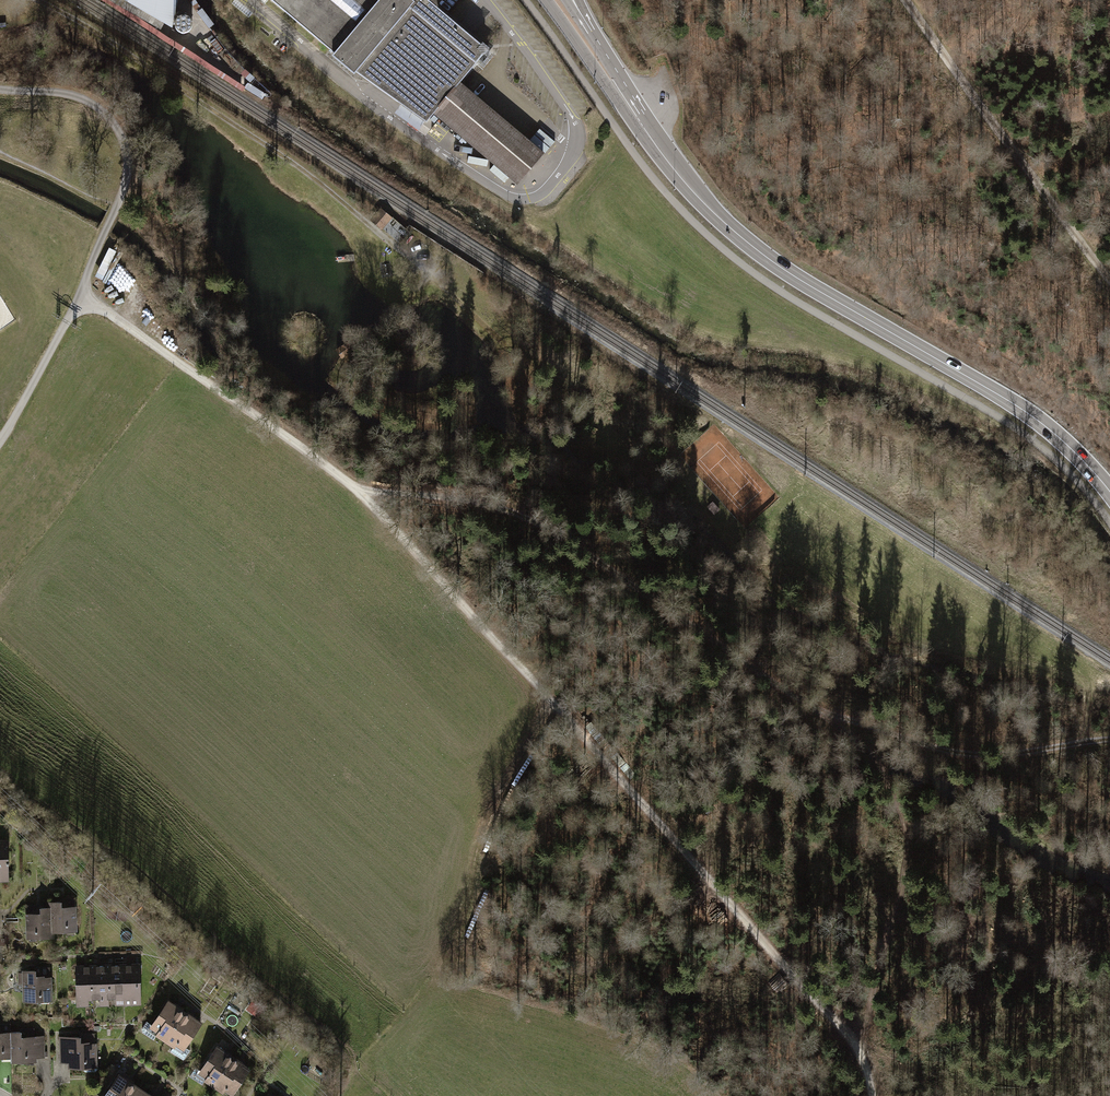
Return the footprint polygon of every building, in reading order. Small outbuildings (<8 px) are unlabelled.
[(170,27),(176,0),(124,0),(170,27)] [(195,0),(180,0),(174,32),(191,35),(197,0),(195,0)] [(335,55),(356,72),(402,106),(395,116),(419,132),(426,123),(434,113),(520,184),(546,153),(460,82),(488,49),(430,0),(269,0),(335,55)] [(381,208),(371,219),(382,229),(392,218),(381,208)] [(335,350),(342,358),(357,346),(350,338),(335,350)] [(0,841),(0,881),(11,881),(11,841),(0,841)] [(54,906),(55,933),(79,932),(78,905),(63,906),(63,900),(54,900),(54,906)] [(25,912),(26,938),(55,937),(55,933),(54,906),(42,907),(43,912),(25,912)] [(92,963),(93,1005),(109,1004),(107,962),(92,963)] [(107,962),(109,1004),(124,1004),(123,962),(107,962)] [(123,962),(124,1004),(142,1004),(141,962),(123,962)] [(92,963),(75,963),(76,1005),(93,1005),(92,963)] [(51,967),(22,968),(24,1002),(53,1000),(51,967)] [(169,997),(149,1027),(168,1039),(188,1009),(169,997)] [(205,1021),(188,1009),(168,1039),(185,1051),(205,1021)] [(0,1025),(0,1057),(13,1056),(13,1030),(1,1030),(0,1025)] [(25,1029),(13,1030),(13,1056),(13,1061),(37,1061),(37,1056),(44,1056),(44,1035),(25,1035),(25,1029)] [(85,1035),(58,1036),(59,1062),(70,1062),(70,1067),(98,1066),(97,1040),(85,1040),(85,1035)] [(218,1044),(199,1072),(217,1084),(236,1056),(218,1044)] [(217,1084),(235,1095),(237,1095),(255,1069),(236,1056),(217,1084)] [(136,1084),(118,1073),(103,1095),(129,1095),(136,1084)] [(136,1084),(129,1095),(155,1095),(136,1084)]
